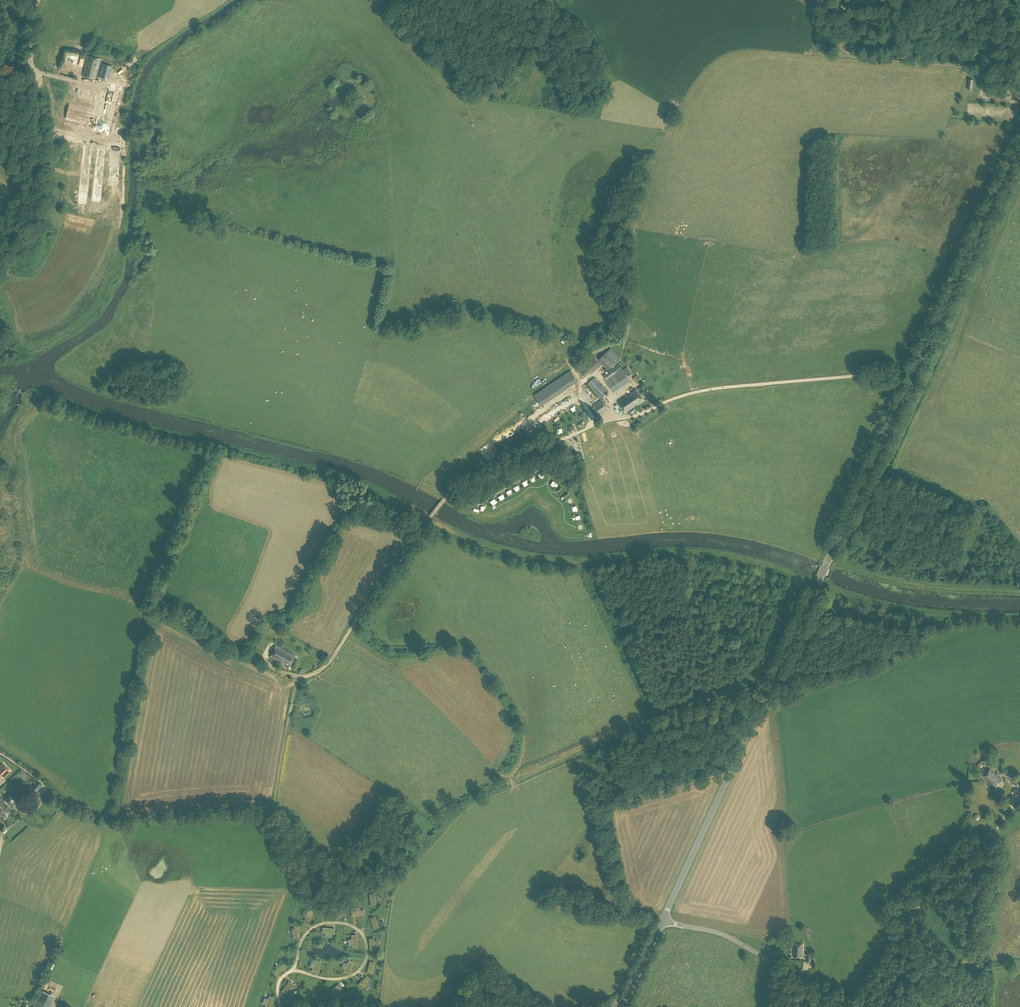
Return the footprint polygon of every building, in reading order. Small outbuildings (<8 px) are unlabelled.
[(83,67),(85,59),(67,54),(65,63),(83,67)] [(99,68),(101,59),(88,55),(83,76),(95,79),(98,68),(99,68)] [(109,79),(112,66),(102,64),(99,77),(109,79)] [(95,108),(98,93),(79,89),(76,105),(77,105),(75,115),(69,114),(69,117),(79,120),(78,125),(89,127),(93,107),(95,108)] [(88,135),(90,129),(82,126),(79,133),(88,135)] [(68,195),(76,195),(77,187),(78,179),(69,179),(69,186),(73,186),(73,190),(69,189),(68,195)] [(94,194),(94,202),(102,202),(102,190),(97,189),(97,194),(94,194)] [(110,220),(118,220),(118,207),(110,207),(110,220)] [(608,370),(620,359),(611,348),(599,359),(608,370)] [(621,369),(620,367),(617,369),(616,368),(614,369),(613,368),(603,375),(606,380),(605,380),(613,392),(630,381),(621,369)] [(572,371),(535,396),(542,405),(578,381),(572,371)] [(601,399),(608,392),(595,377),(587,384),(601,399)] [(638,405),(644,401),(636,389),(630,393),(618,402),(626,413),(638,404),(638,405)] [(593,393),(589,398),(593,402),(597,397),(593,393)] [(600,415),(609,409),(602,399),(593,405),(600,415)] [(536,406),(535,407),(533,406),(527,412),(528,413),(526,415),(529,418),(539,409),(536,406)] [(576,431),(576,429),(576,427),(575,426),(573,425),(572,425),(571,425),(569,425),(568,426),(567,428),(567,429),(568,431),(568,432),(570,433),(571,434),(572,434),(573,433),(575,432),(576,431)] [(289,667),(295,655),(276,645),(270,657),(289,667)] [(11,771),(3,763),(0,765),(0,775),(3,778),(11,771)] [(995,787),(1002,780),(990,769),(984,777),(995,787)] [(24,779),(28,775),(22,770),(18,775),(24,779)] [(1016,786),(1019,781),(1013,775),(1009,779),(1016,786)] [(36,793),(42,785),(37,781),(30,788),(36,793)] [(5,800),(0,795),(0,813),(4,817),(13,808),(10,805),(8,803),(5,800)] [(10,795),(5,800),(8,803),(10,805),(13,808),(18,803),(10,795)] [(346,915),(345,910),(342,911),(341,907),(335,908),(336,912),(332,913),(334,919),(346,915)] [(354,910),(351,911),(352,916),(365,915),(364,909),(361,910),(360,907),(354,908),(354,910)] [(310,922),(313,910),(308,909),(307,911),(303,910),(302,916),(305,917),(305,921),(310,922)] [(376,919),(375,917),(374,917),(373,917),(371,918),(371,920),(372,922),(373,927),(374,929),(376,929),(378,928),(377,925),(377,924),(379,924),(379,923),(378,919),(376,919)] [(298,926),(294,926),(294,928),(292,928),(291,934),(293,934),(293,939),(299,939),(300,929),(300,926),(298,926)] [(334,934),(335,928),(322,927),(322,933),(325,933),(325,937),(331,938),(332,934),(334,934)] [(353,947),(358,947),(357,934),(351,935),(352,939),(347,939),(348,946),(352,945),(353,947)] [(374,940),(374,938),(369,938),(370,950),(375,949),(375,946),(378,946),(377,940),(374,940)] [(802,957),(803,944),(794,944),(793,957),(802,957)] [(317,973),(321,961),(316,959),(315,962),(311,961),(309,967),(313,968),(311,971),(317,973)] [(349,973),(354,961),(349,959),(347,963),(344,962),(341,968),(345,969),(344,972),(349,973)] [(375,963),(370,961),(366,973),(372,975),(373,972),(375,972),(377,966),(375,965),(375,963)] [(281,965),(280,963),(275,967),(276,969),(275,970),(278,974),(287,967),(284,963),(281,965)] [(361,989),(363,986),(368,982),(370,980),(366,976),(357,985),(361,989)] [(293,984),(289,981),(281,991),(286,994),(293,984)] [(339,983),(329,992),(333,996),(342,987),(339,983)] [(39,1000),(36,1006),(49,1006),(50,1005),(54,996),(43,991),(39,1000)] [(274,997),(269,995),(268,999),(264,998),(262,1004),(266,1005),(265,1006),(271,1006),(274,997)]
